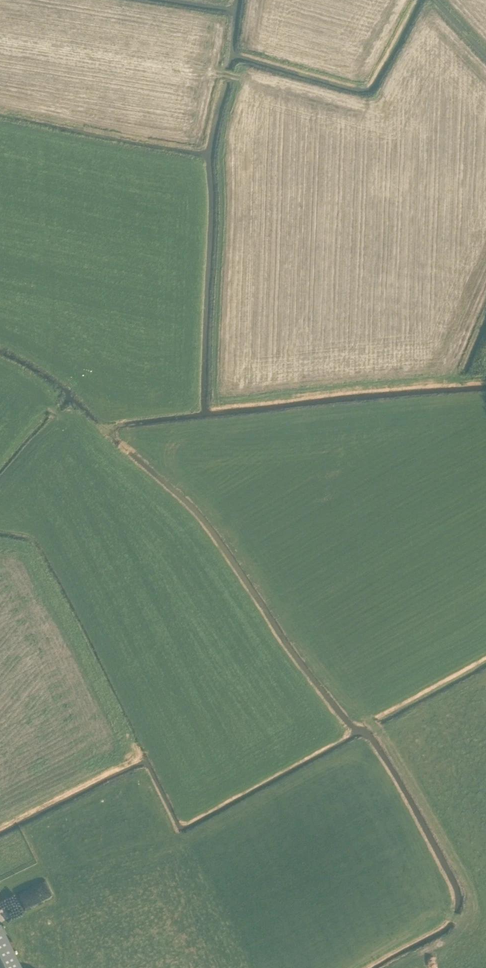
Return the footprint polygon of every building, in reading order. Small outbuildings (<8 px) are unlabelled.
[(2,925),(0,926),(0,967),(22,967),(2,925)]
